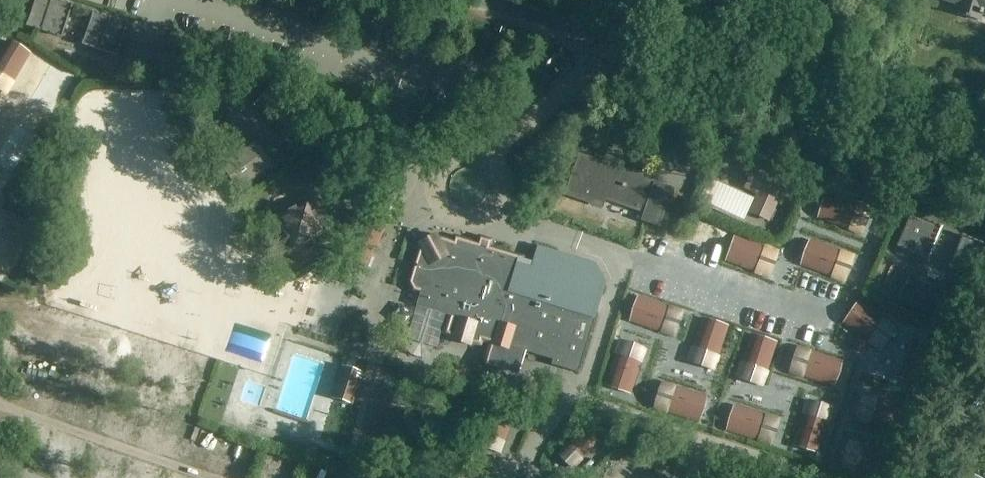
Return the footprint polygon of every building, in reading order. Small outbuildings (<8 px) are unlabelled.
[(72,5),(58,0),(36,0),(27,26),(62,37),(65,27),(62,26),(65,18),(68,19),(72,5)] [(960,4),(956,15),(977,21),(979,16),(981,17),(982,13),(984,14),(984,0),(947,0),(960,4)] [(127,24),(94,12),(83,45),(116,56),(127,24)] [(254,106),(286,136),(307,112),(275,83),(254,106)] [(170,90),(151,91),(152,122),(171,121),(170,90)] [(118,120),(117,106),(104,107),(105,121),(118,120)] [(256,141),(221,167),(239,192),(274,166),(256,141)] [(122,145),(108,145),(107,163),(122,163),(122,145)] [(606,171),(607,169),(578,159),(566,195),(602,207),(605,200),(644,213),(641,222),(659,228),(671,192),(645,183),(646,179),(628,173),(627,177),(606,171)] [(753,170),(745,188),(758,194),(750,212),(768,220),(776,202),(780,204),(788,186),(753,170)] [(150,199),(163,197),(161,184),(148,186),(150,199)] [(871,215),(827,197),(818,222),(862,239),(871,215)] [(364,271),(365,270),(394,212),(387,209),(374,202),(344,261),(364,271)] [(307,203),(275,221),(294,252),(325,234),(307,203)] [(928,260),(941,228),(910,215),(897,247),(928,260)] [(984,268),(984,246),(962,236),(949,268),(980,281),(984,268)] [(779,253),(734,238),(724,265),(770,281),(779,253)] [(408,342),(408,343),(408,344),(408,346),(408,347),(408,348),(409,349),(410,351),(410,352),(411,353),(412,354),(413,355),(414,356),(415,356),(416,357),(418,357),(419,358),(420,358),(421,358),(423,358),(424,358),(425,358),(427,358),(428,357),(429,357),(430,356),(432,355),(433,355),(434,354),(434,353),(435,352),(436,350),(437,349),(437,348),(447,315),(452,317),(447,333),(454,337),(469,342),(478,342),(480,338),(553,361),(551,365),(578,374),(594,320),(606,285),(597,268),(540,250),(534,270),(519,265),(520,259),(456,239),(455,244),(437,239),(422,246),(411,283),(414,289),(421,291),(418,300),(416,306),(418,306),(408,339),(408,340),(408,342)] [(701,239),(695,260),(722,267),(728,247),(701,239)] [(798,268),(846,286),(856,258),(809,240),(798,268)] [(897,299),(942,318),(952,294),(935,288),(934,290),(922,285),(923,282),(907,276),(897,299)] [(668,343),(678,312),(635,297),(624,328),(668,343)] [(900,333),(857,301),(837,327),(880,360),(900,333)] [(731,326),(701,316),(687,361),(716,371),(731,326)] [(346,345),(349,335),(331,330),(328,339),(346,345)] [(951,350),(912,333),(890,383),(929,399),(951,350)] [(778,345),(753,335),(736,379),(761,389),(778,345)] [(634,399),(647,354),(617,345),(604,391),(634,399)] [(831,392),(841,362),(790,346),(780,376),(831,392)] [(342,366),(332,398),(353,405),(363,373),(342,366)] [(695,425),(704,397),(657,381),(648,410),(695,425)] [(923,409),(863,390),(852,424),(911,443),(923,409)] [(120,398),(112,422),(142,432),(147,418),(134,414),(138,404),(120,398)] [(818,459),(833,406),(804,398),(788,451),(818,459)] [(784,419),(732,403),(722,435),(773,452),(784,419)] [(487,408),(474,444),(499,452),(512,417),(487,408)] [(172,443),(181,414),(166,409),(156,437),(172,443)] [(582,428),(557,455),(572,469),(597,442),(582,428)] [(849,436),(838,471),(861,477),(894,477),(902,454),(849,436)] [(643,470),(667,477),(685,477),(688,470),(647,457),(643,470)] [(337,477),(340,465),(323,461),(320,474),(337,477)] [(174,475),(146,466),(142,477),(173,477),(174,475)]
